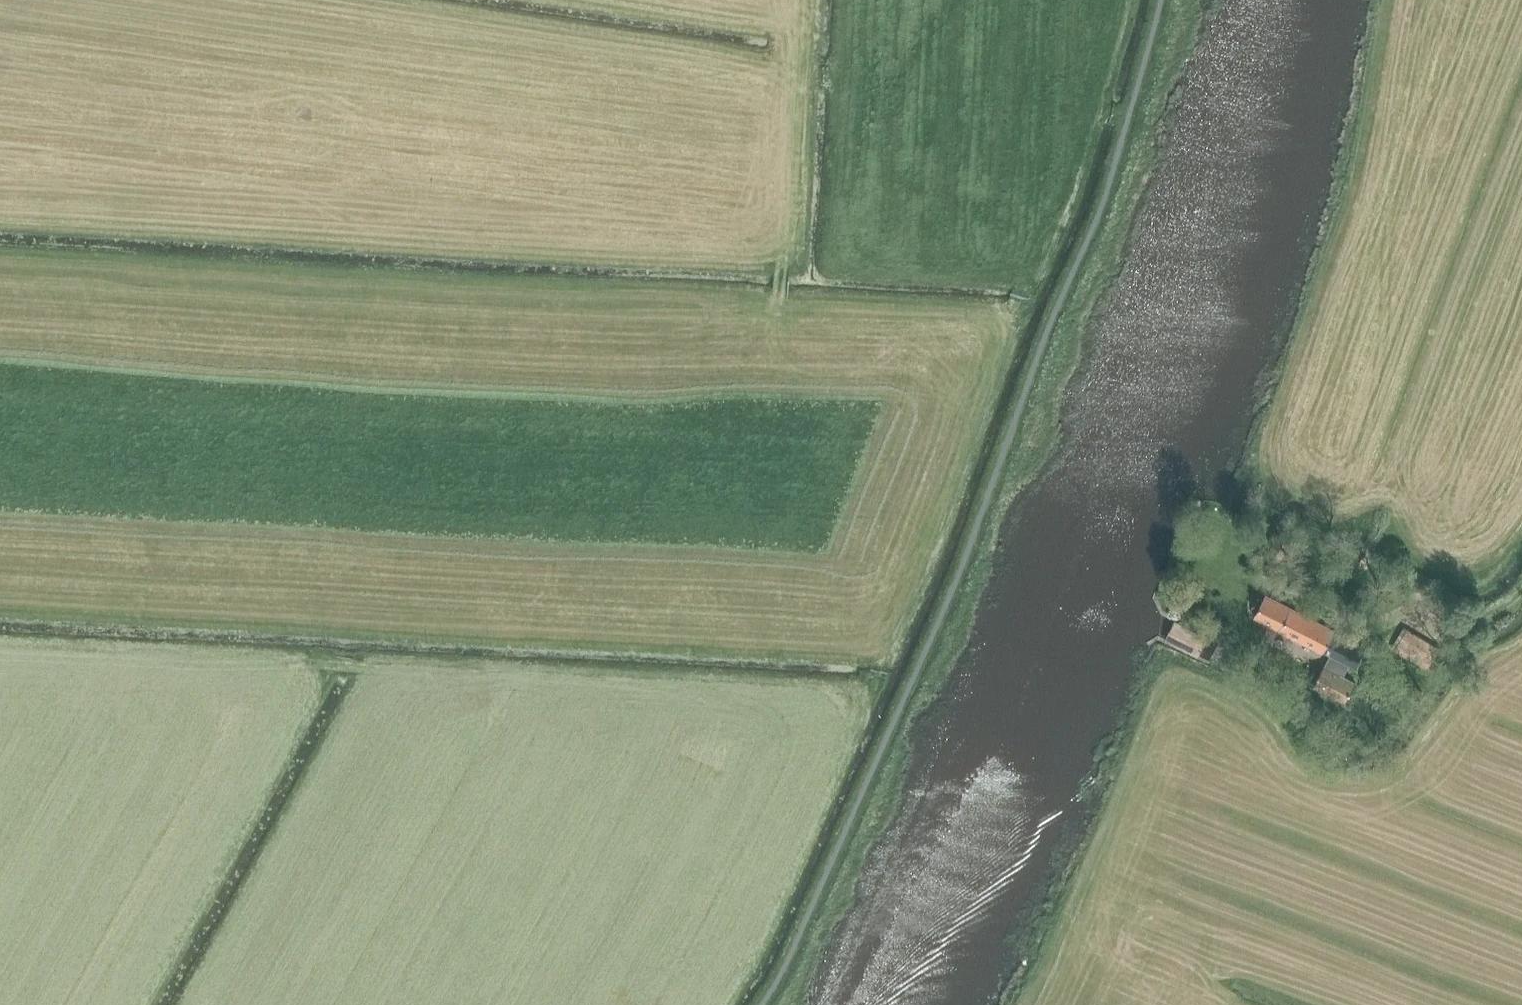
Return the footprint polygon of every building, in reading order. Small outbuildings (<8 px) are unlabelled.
[(1356,682),(1343,676),(1349,665),(1354,668),(1365,647),(1265,595),(1254,616),(1274,627),(1329,655),(1313,686),(1345,702),(1356,682)] [(1440,649),(1406,629),(1393,651),(1426,671),(1440,649)]
